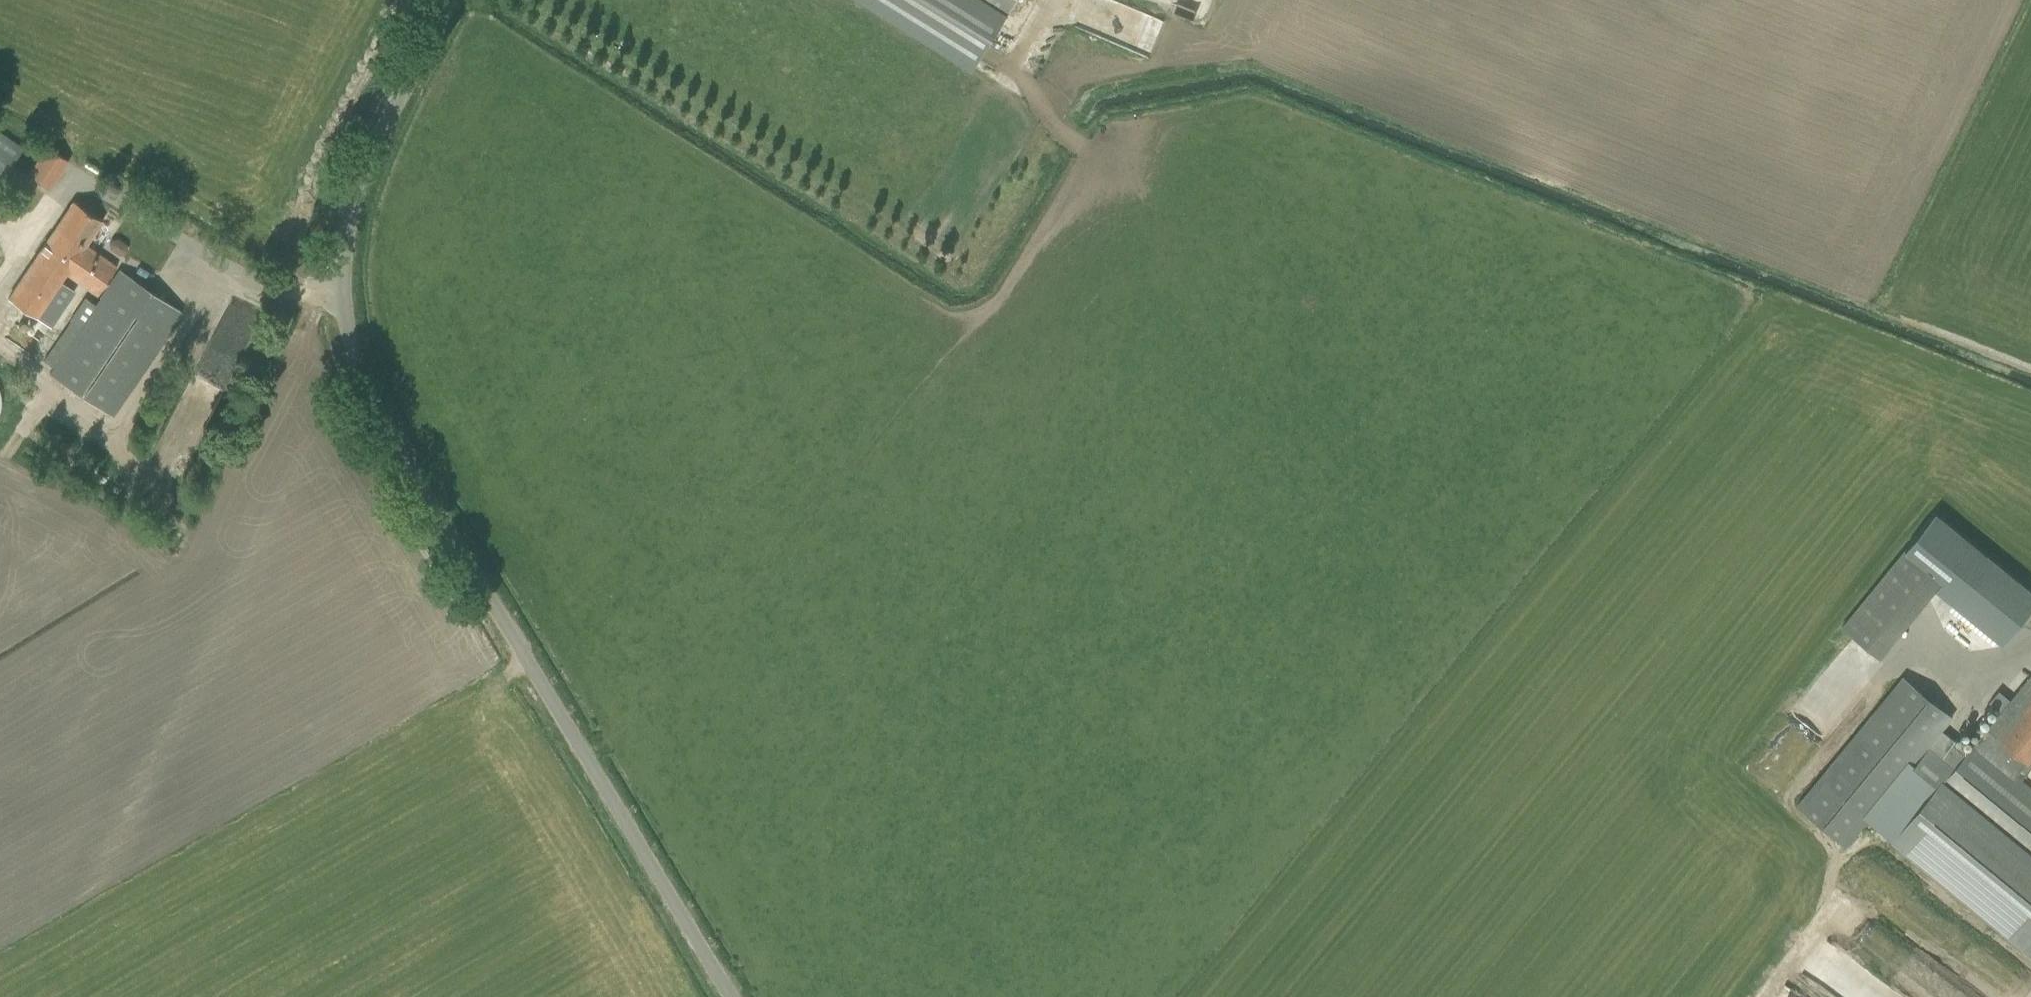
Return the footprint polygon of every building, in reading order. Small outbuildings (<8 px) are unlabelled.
[(974,67),(1015,0),(867,0),(974,67)] [(1149,47),(1160,15),(1114,0),(1084,0),(1076,23),(1149,47)] [(22,148),(0,133),(0,181),(22,148)] [(49,189),(69,161),(48,146),(28,174),(49,189)] [(74,201),(19,280),(8,297),(51,327),(65,306),(52,297),(66,275),(96,296),(116,266),(85,245),(102,220),(74,201)] [(120,269),(81,328),(71,321),(44,361),(54,368),(50,375),(112,416),(182,311),(120,269)] [(227,297),(200,366),(232,378),(259,309),(227,297)] [(1909,548),(1950,581),(1940,593),(2005,644),(2012,637),(2030,612),(2030,588),(1936,513),(1909,548)] [(1797,806),(1846,846),(1867,820),(1892,840),(1891,842),(2021,949),(2022,948),(2030,937),(2030,788),(2016,775),(2030,757),(2030,675),(2010,700),(1999,691),(1989,703),(2000,712),(1968,752),(1942,731),(1953,718),(1903,677),(1797,806)] [(2022,948),(2030,955),(2030,937),(2022,948)] [(1831,945),(1808,978),(1826,990),(1848,956),(1831,945)]
